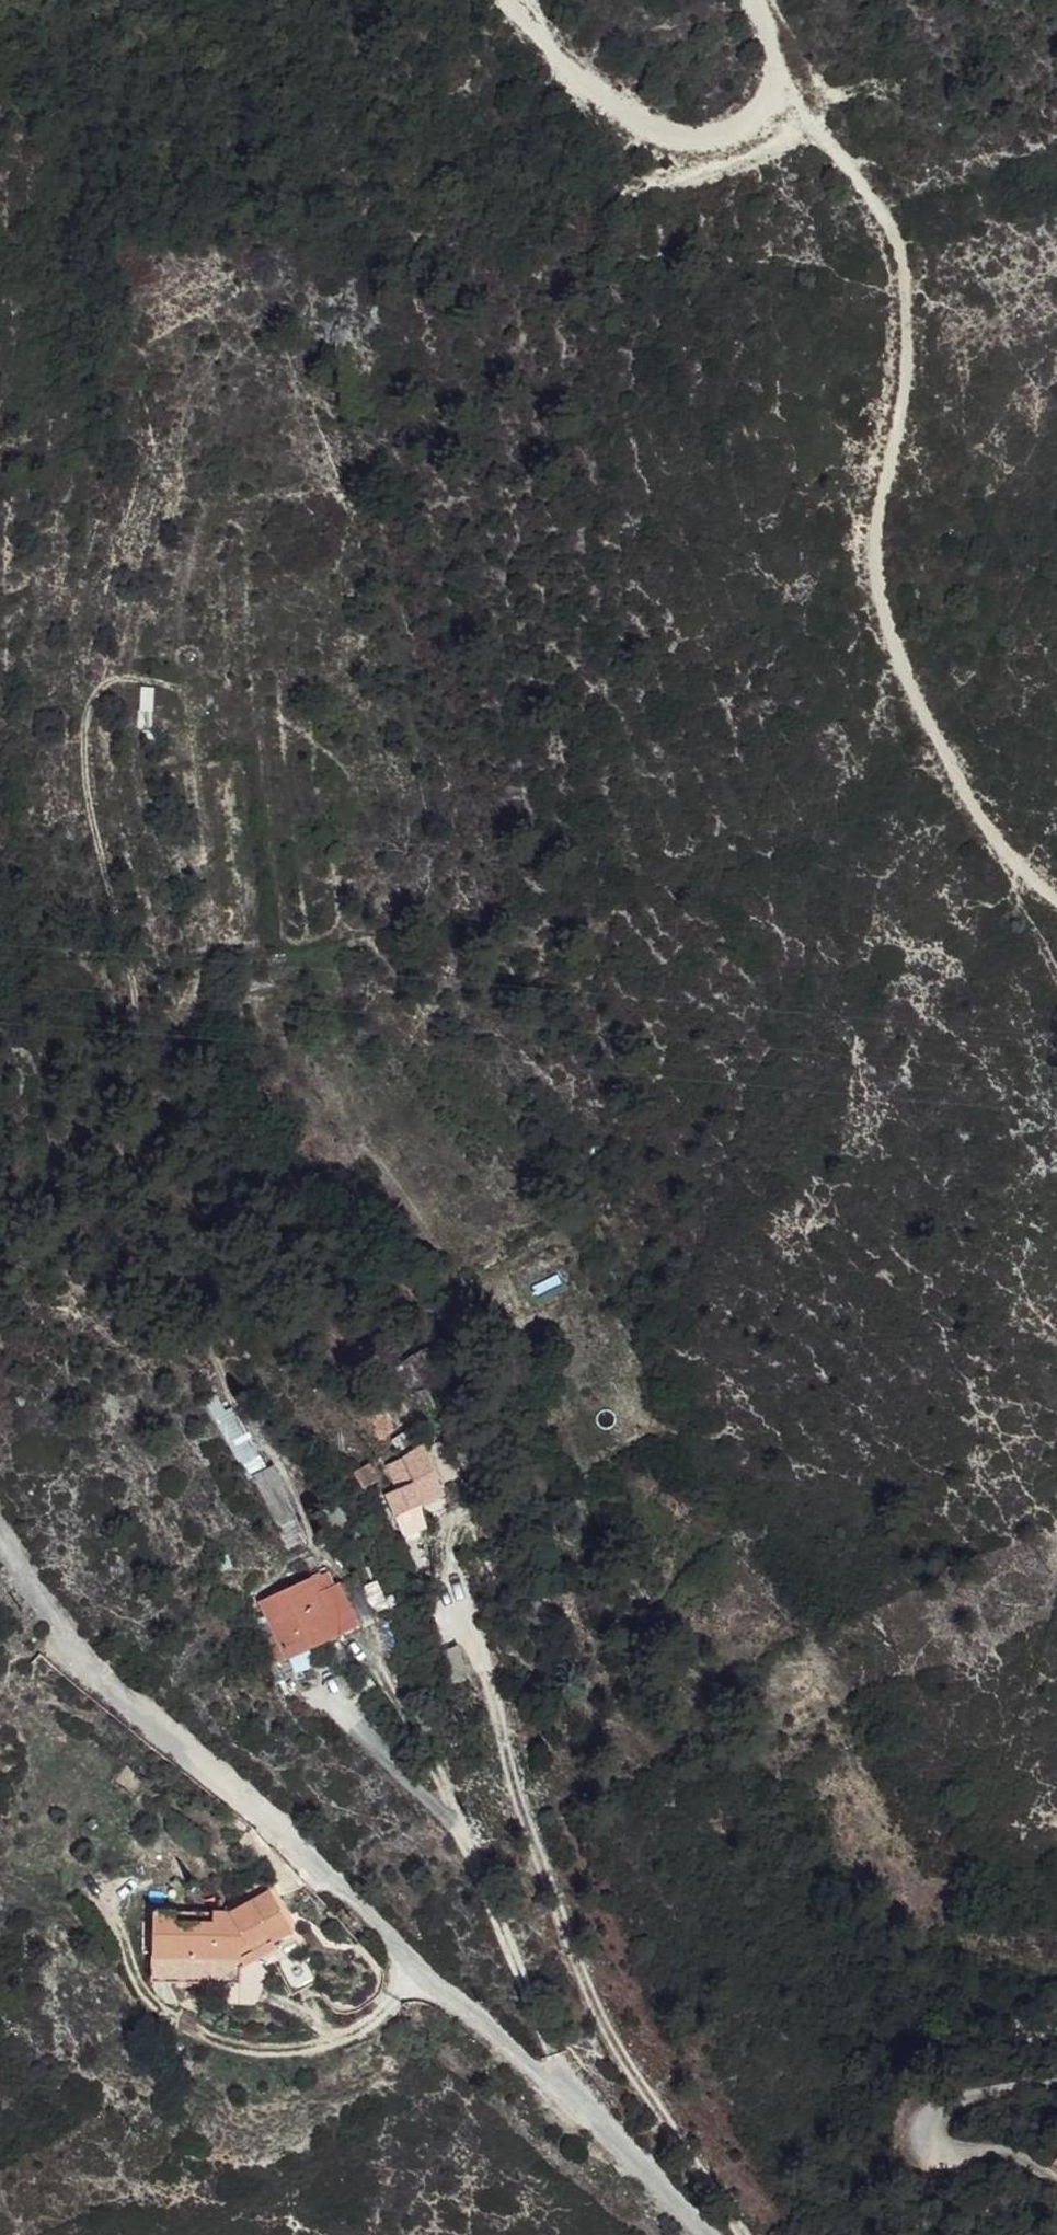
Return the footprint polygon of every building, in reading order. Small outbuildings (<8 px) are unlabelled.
[(230,1409),(221,1394),(205,1402),(249,1480),(254,1477),(279,1527),(277,1528),(287,1549),(305,1539),(282,1485),(285,1485),(274,1466),(268,1469),(236,1405),(230,1409)] [(450,1500),(428,1448),(392,1466),(403,1491),(391,1492),(402,1519),(450,1500)] [(276,1634),(287,1658),(359,1627),(340,1584),(335,1587),(328,1573),(321,1576),(320,1573),(311,1578),(311,1579),(260,1601),(276,1634)] [(287,1658),(276,1634),(261,1641),(272,1665),(287,1658)] [(306,1946),(286,1904),(252,1924),(169,1918),(168,1990),(255,1994),(257,1972),(306,1946)]
